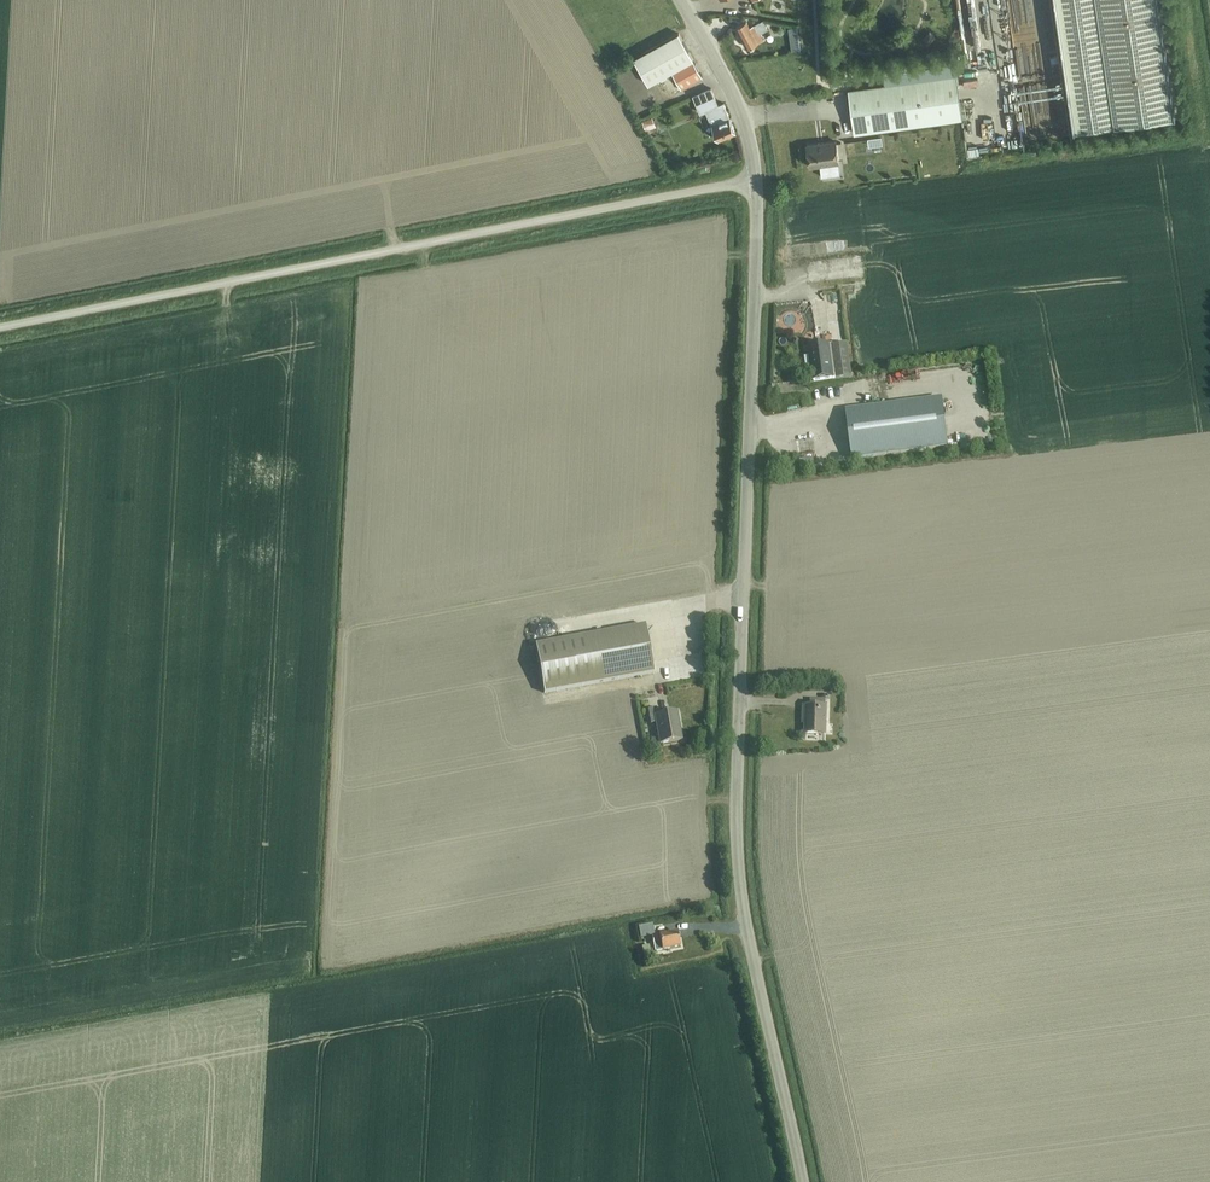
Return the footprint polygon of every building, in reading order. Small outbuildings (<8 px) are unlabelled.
[(1074,131),(1176,116),(1158,0),(1054,0),(1074,131)] [(746,21),(736,26),(748,47),(763,38),(760,33),(768,28),(763,20),(750,27),(746,21)] [(930,23),(919,37),(936,51),(947,38),(930,23)] [(798,28),(790,29),(791,37),(799,35),(798,28)] [(682,89),(702,77),(678,34),(635,59),(650,85),(672,72),(682,89)] [(849,89),(854,132),(963,118),(957,74),(849,89)] [(724,102),(718,105),(711,88),(693,95),(701,112),(706,110),(718,139),(736,132),(724,102)] [(642,121),(646,131),(655,127),(651,117),(642,121)] [(846,139),(807,145),(810,166),(820,165),(822,176),(832,175),(830,163),(849,161),(846,139)] [(830,294),(833,293),(829,285),(811,293),(821,315),(830,311),(831,312),(837,310),(830,294)] [(832,346),(837,379),(852,377),(848,344),(832,346)] [(828,345),(809,348),(814,382),(833,380),(837,379),(832,346),(829,347),(828,345)] [(846,412),(852,460),(948,447),(942,400),(846,412)] [(800,461),(801,468),(815,466),(814,459),(800,461)] [(536,646),(544,693),(654,674),(646,626),(536,646)] [(805,735),(824,736),(826,701),(810,700),(809,709),(804,708),(804,720),(806,720),(805,735)] [(676,712),(657,716),(656,708),(648,710),(650,724),(656,723),(660,744),(681,741),(676,712)] [(662,951),(680,947),(677,932),(651,937),(653,946),(661,945),(662,951)] [(641,946),(643,956),(650,954),(648,944),(641,946)]
